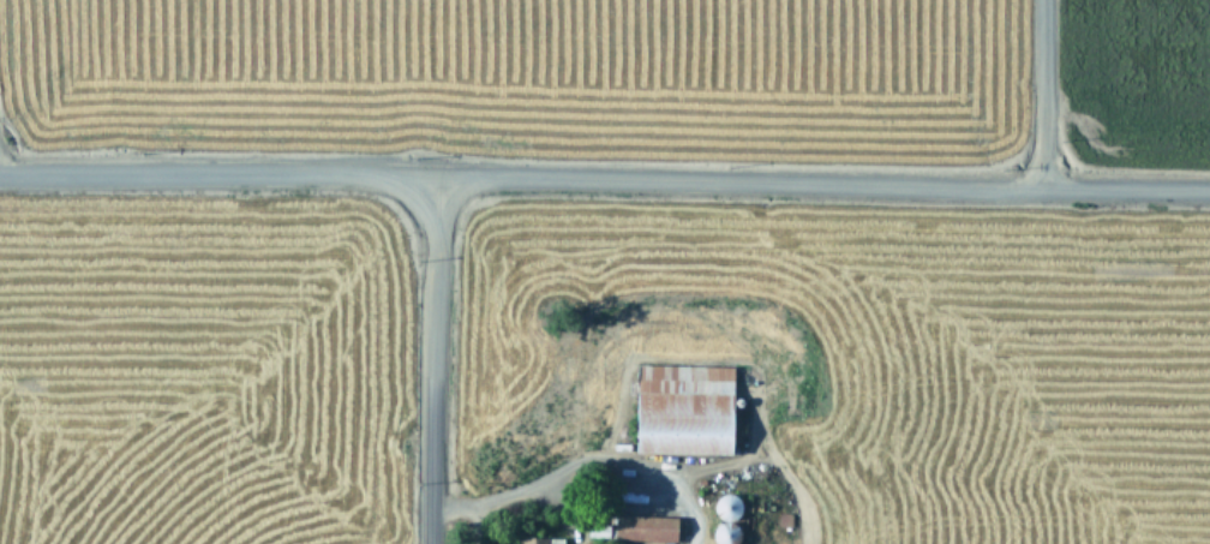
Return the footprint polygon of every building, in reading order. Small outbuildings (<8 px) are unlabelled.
[(731,452),(733,364),(637,361),(635,449),(731,452)] [(677,514),(615,513),(615,537),(676,538),(677,514)] [(609,534),(610,522),(588,521),(588,533),(609,534)] [(563,543),(563,536),(519,534),(518,543),(571,543),(563,543)]
